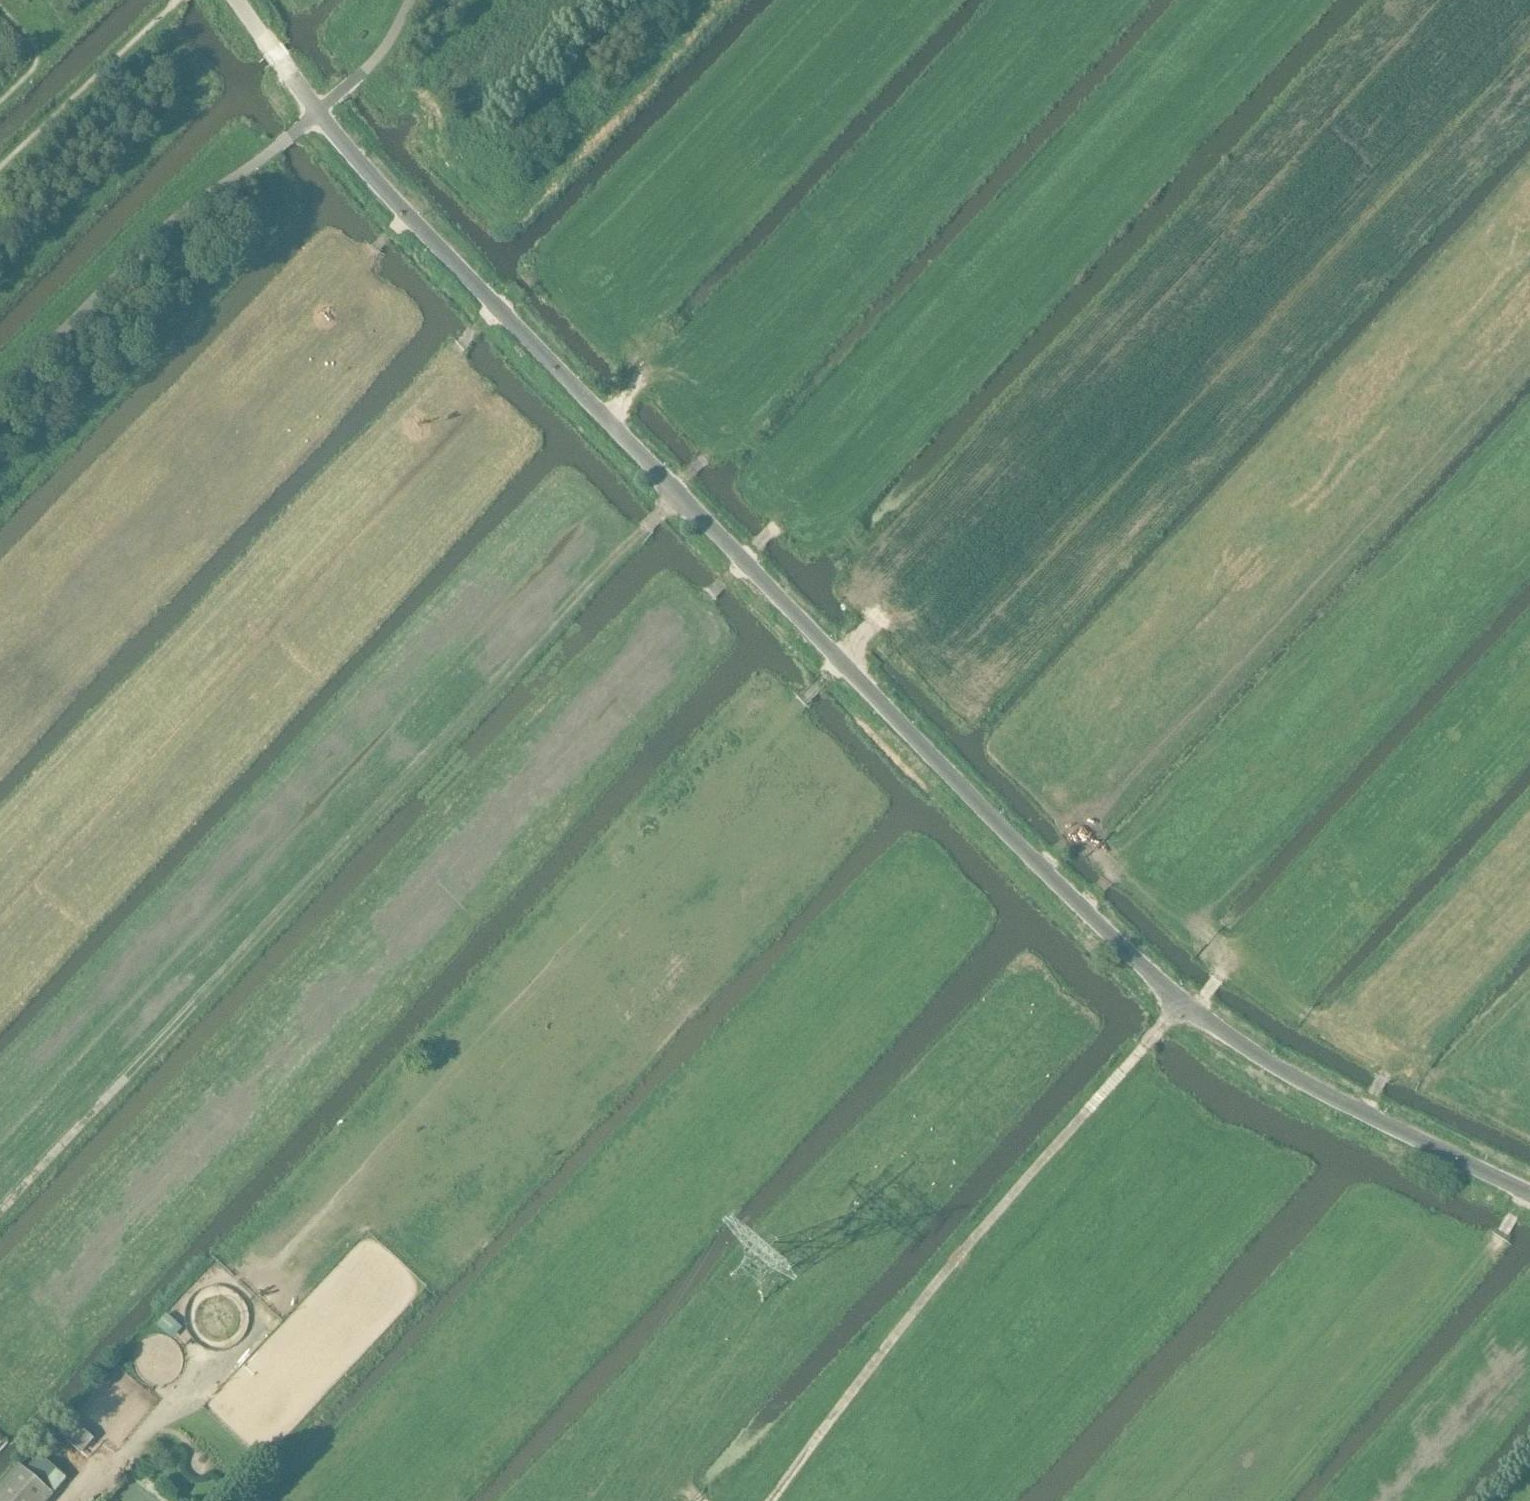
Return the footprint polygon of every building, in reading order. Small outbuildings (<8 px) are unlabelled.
[(52,1495),(67,1478),(40,1454),(25,1472),(18,1466),(0,1487),(0,1500),(47,1500),(52,1495)]
